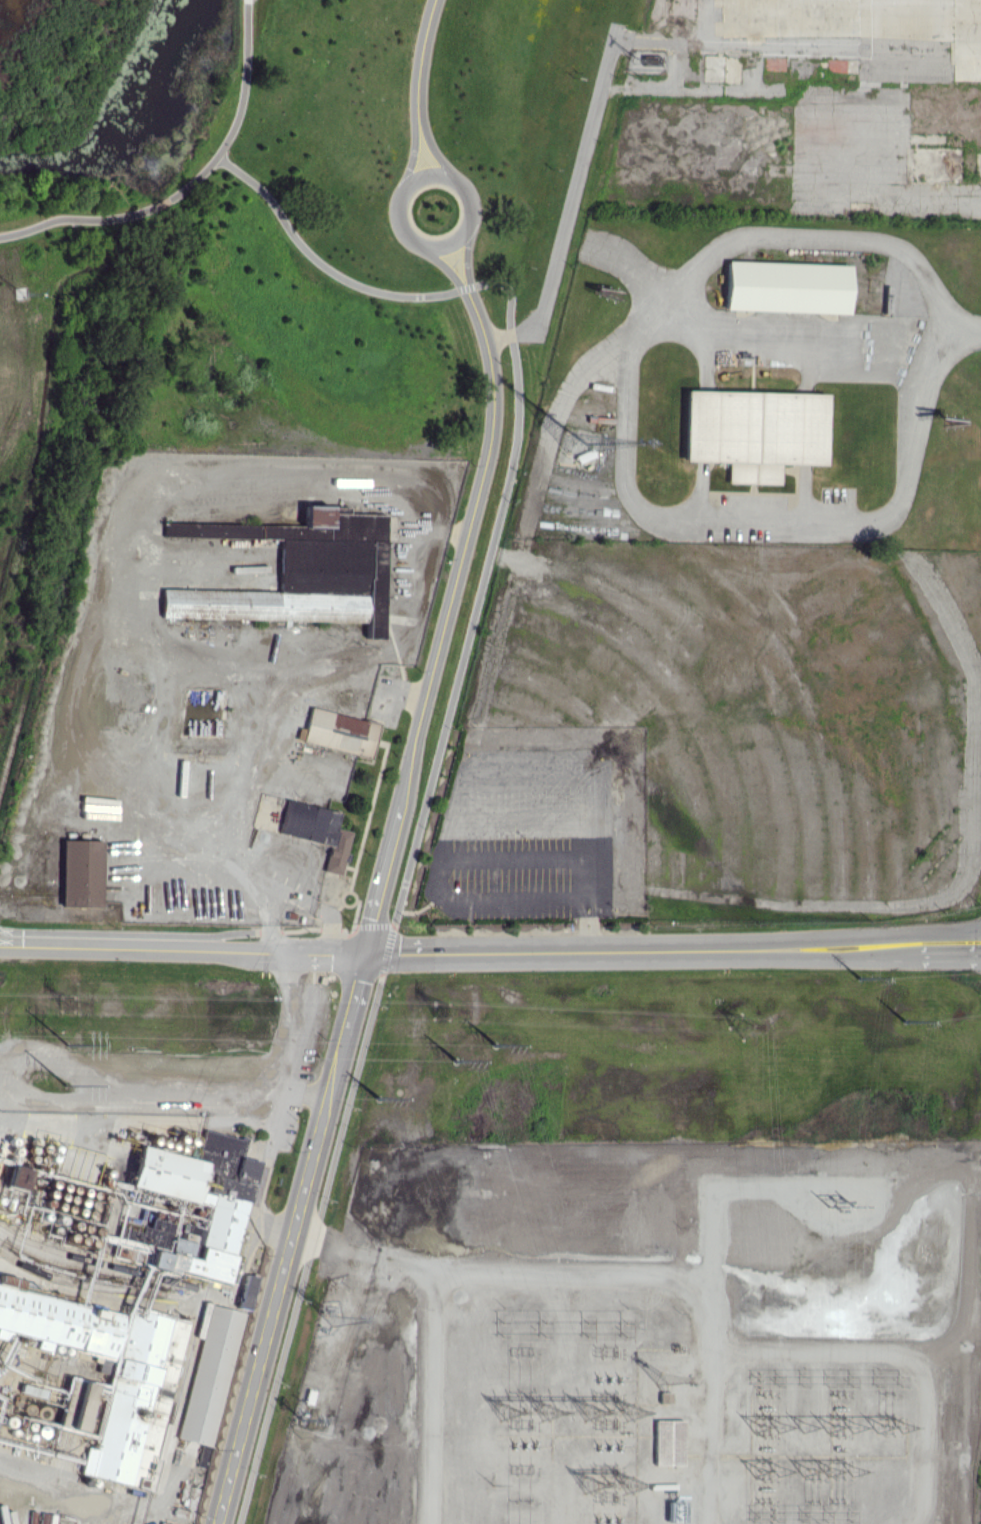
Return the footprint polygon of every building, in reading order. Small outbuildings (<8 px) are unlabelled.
[(723,309),(847,313),(848,265),(725,261),(723,309)] [(681,461),(725,462),(725,483),(777,484),(778,464),(822,465),(824,394),(683,391),(681,461)] [(280,538),(279,591),(161,589),(160,618),(366,622),(365,639),(382,639),(384,515),(347,514),(347,507),(303,506),(302,525),(164,523),(163,536),(280,538)] [(301,742),(370,757),(377,722),(309,707),(301,742)] [(339,811),(285,799),(278,833),(328,845),(322,872),(341,876),(351,831),(335,828),(339,811)] [(101,840),(60,839),(59,906),(100,907),(101,840)] [(124,1258),(143,1264),(126,1319),(13,1285),(19,1280),(0,1274),(0,1328),(112,1362),(105,1387),(70,1376),(56,1426),(93,1437),(82,1472),(131,1487),(146,1476),(192,1323),(150,1311),(142,1270),(149,1268),(156,1265),(224,1285),(261,1162),(246,1158),(243,1140),(204,1128),(195,1160),(141,1144),(128,1186),(113,1182),(100,1226),(124,1258)] [(242,1312),(208,1304),(178,1439),(213,1446),(242,1312)] [(654,1465),(683,1465),(683,1420),(654,1420),(654,1465)]
